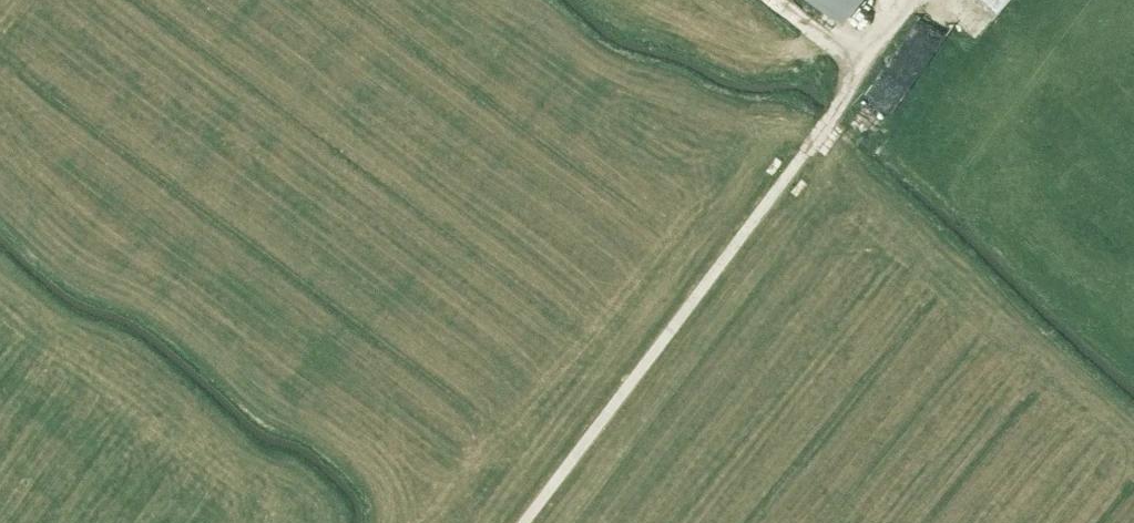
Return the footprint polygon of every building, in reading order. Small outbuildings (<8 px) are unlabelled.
[(837,20),(853,0),(812,0),(837,20)] [(1000,17),(1011,6),(1005,0),(981,0),(1000,17)]
